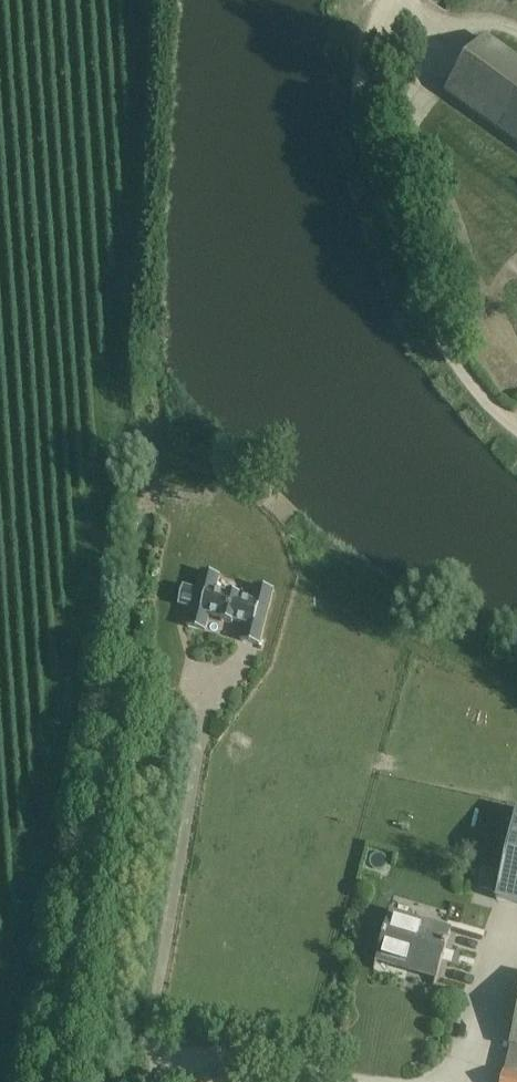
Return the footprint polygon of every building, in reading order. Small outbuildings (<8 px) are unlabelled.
[(484,38),(445,92),(516,144),(516,62),(484,38)] [(183,587),(178,605),(192,609),(187,628),(205,632),(209,616),(221,619),(221,622),(232,625),(233,622),(245,625),(241,642),(259,646),(273,591),(255,586),(251,602),(239,599),(240,597),(228,593),(227,596),(215,593),(220,577),(201,572),(196,591),(183,587)] [(516,907),(516,813),(516,812),(495,902),(516,907)] [(487,873),(484,890),(493,892),(496,875),(487,873)] [(450,931),(389,914),(372,970),(376,971),(380,956),(408,964),(406,970),(434,978),(431,987),(434,987),(450,931)] [(509,1047),(510,1047),(504,1074),(503,1074),(501,1081),(516,1081),(516,1015),(509,1047)] [(493,1034),(491,1051),(503,1052),(504,1035),(493,1034)]
